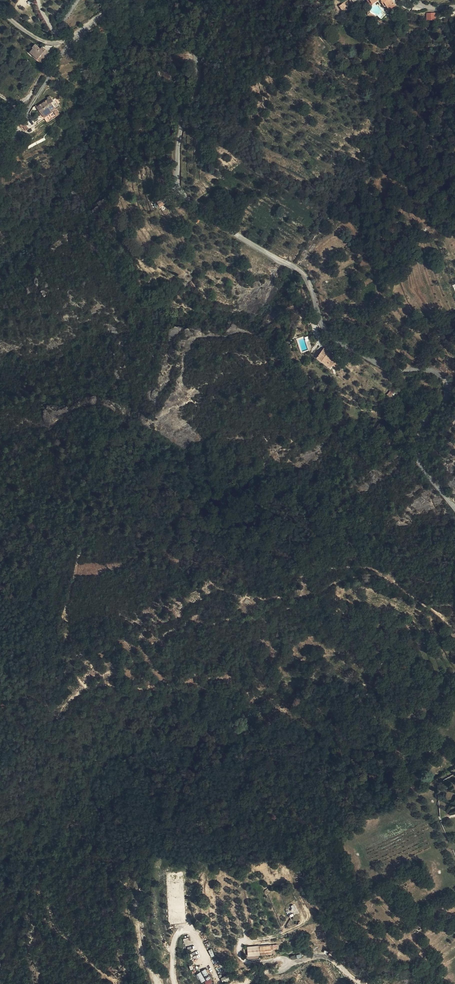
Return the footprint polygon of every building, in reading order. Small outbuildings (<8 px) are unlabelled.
[(390,11),(400,6),(399,4),(393,7),(389,0),(387,0),(386,0),(384,0),(390,11)] [(434,14),(426,11),(425,15),(424,17),(432,20),(434,14)] [(46,50),(43,48),(38,44),(35,48),(36,49),(33,52),(45,60),(52,50),(48,47),(46,50)] [(44,111),(57,103),(55,99),(57,98),(54,92),(50,94),(51,97),(39,103),(44,111)] [(58,106),(57,103),(44,111),(45,114),(58,106)] [(332,363),(335,365),(342,356),(333,350),(332,350),(328,347),(321,356),(326,360),(328,357),(333,361),(332,363)] [(335,366),(335,365),(332,363),(333,361),(328,357),(326,360),(335,366)] [(260,954),(271,953),(270,945),(259,946),(260,954)] [(213,983),(206,969),(200,972),(206,983),(211,983),(213,983)] [(201,983),(205,981),(200,972),(196,975),(201,983)]
